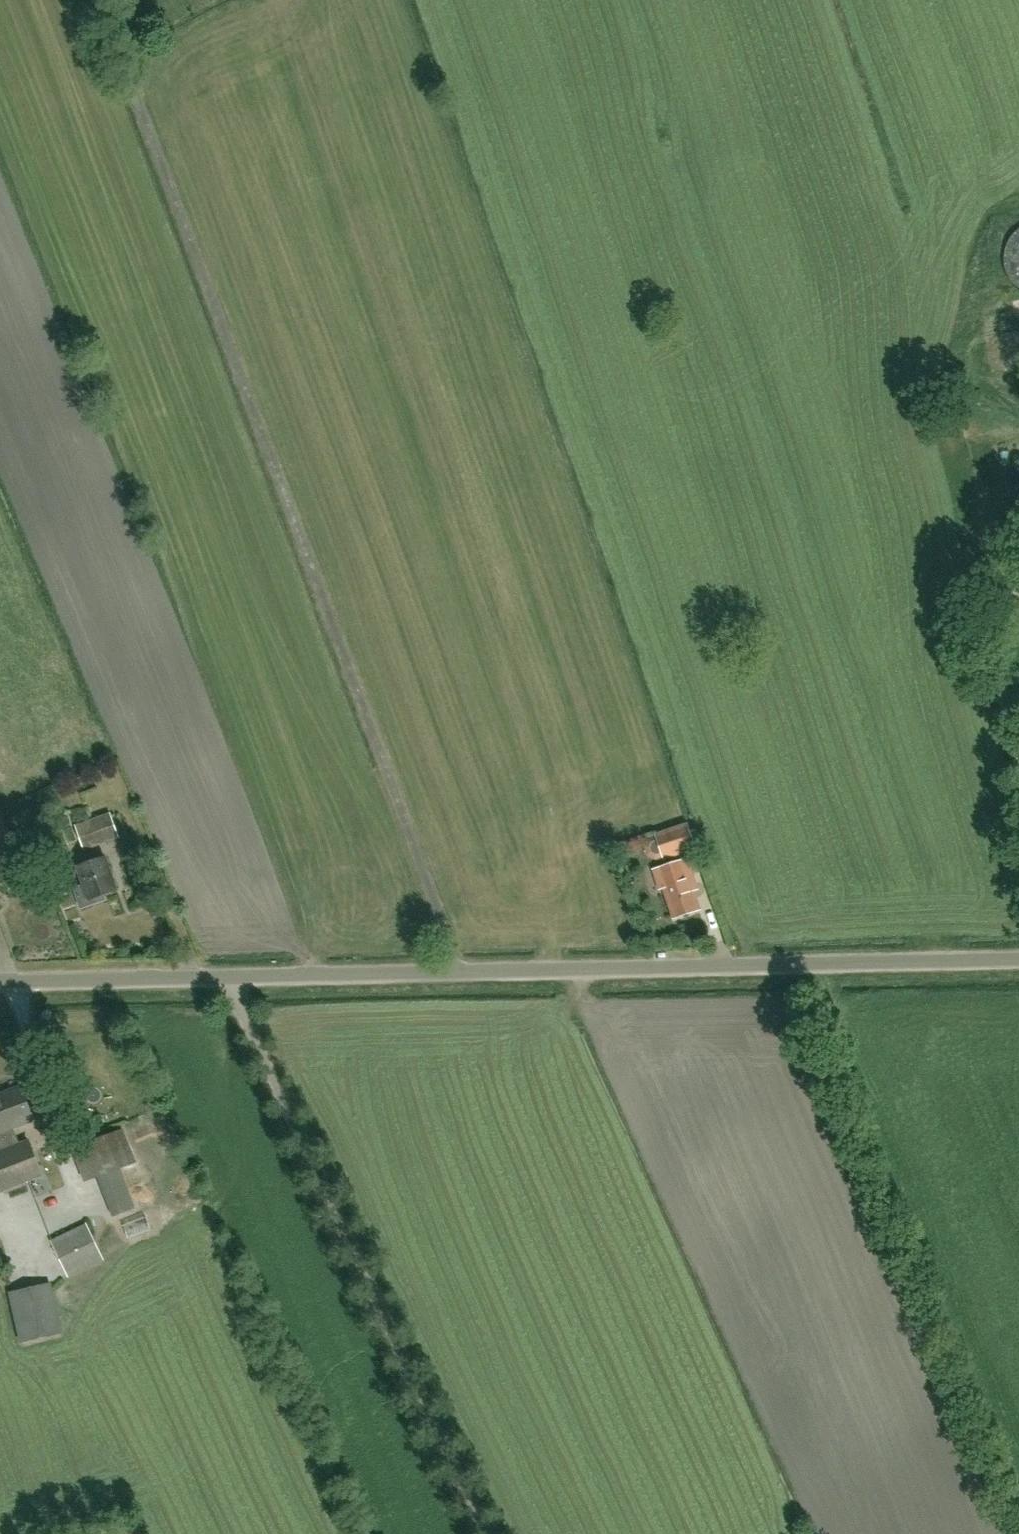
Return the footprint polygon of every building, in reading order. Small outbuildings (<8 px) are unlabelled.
[(110,813),(75,826),(84,849),(119,837),(110,813)] [(662,858),(695,847),(687,824),(654,835),(662,858)] [(77,866),(84,885),(75,888),(81,906),(104,898),(103,895),(117,890),(105,856),(77,866)] [(675,917),(699,909),(693,891),(698,889),(687,858),(654,869),(661,889),(665,887),(675,917)] [(30,1141),(21,1145),(13,1126),(34,1118),(22,1086),(0,1095),(0,1184),(2,1189),(43,1173),(30,1141)] [(115,1171),(137,1163),(124,1128),(72,1148),(85,1183),(95,1179),(111,1217),(131,1209),(115,1171)] [(69,1277),(105,1260),(87,1222),(51,1240),(69,1277)] [(22,1341),(62,1332),(51,1283),(10,1292),(22,1341)]
